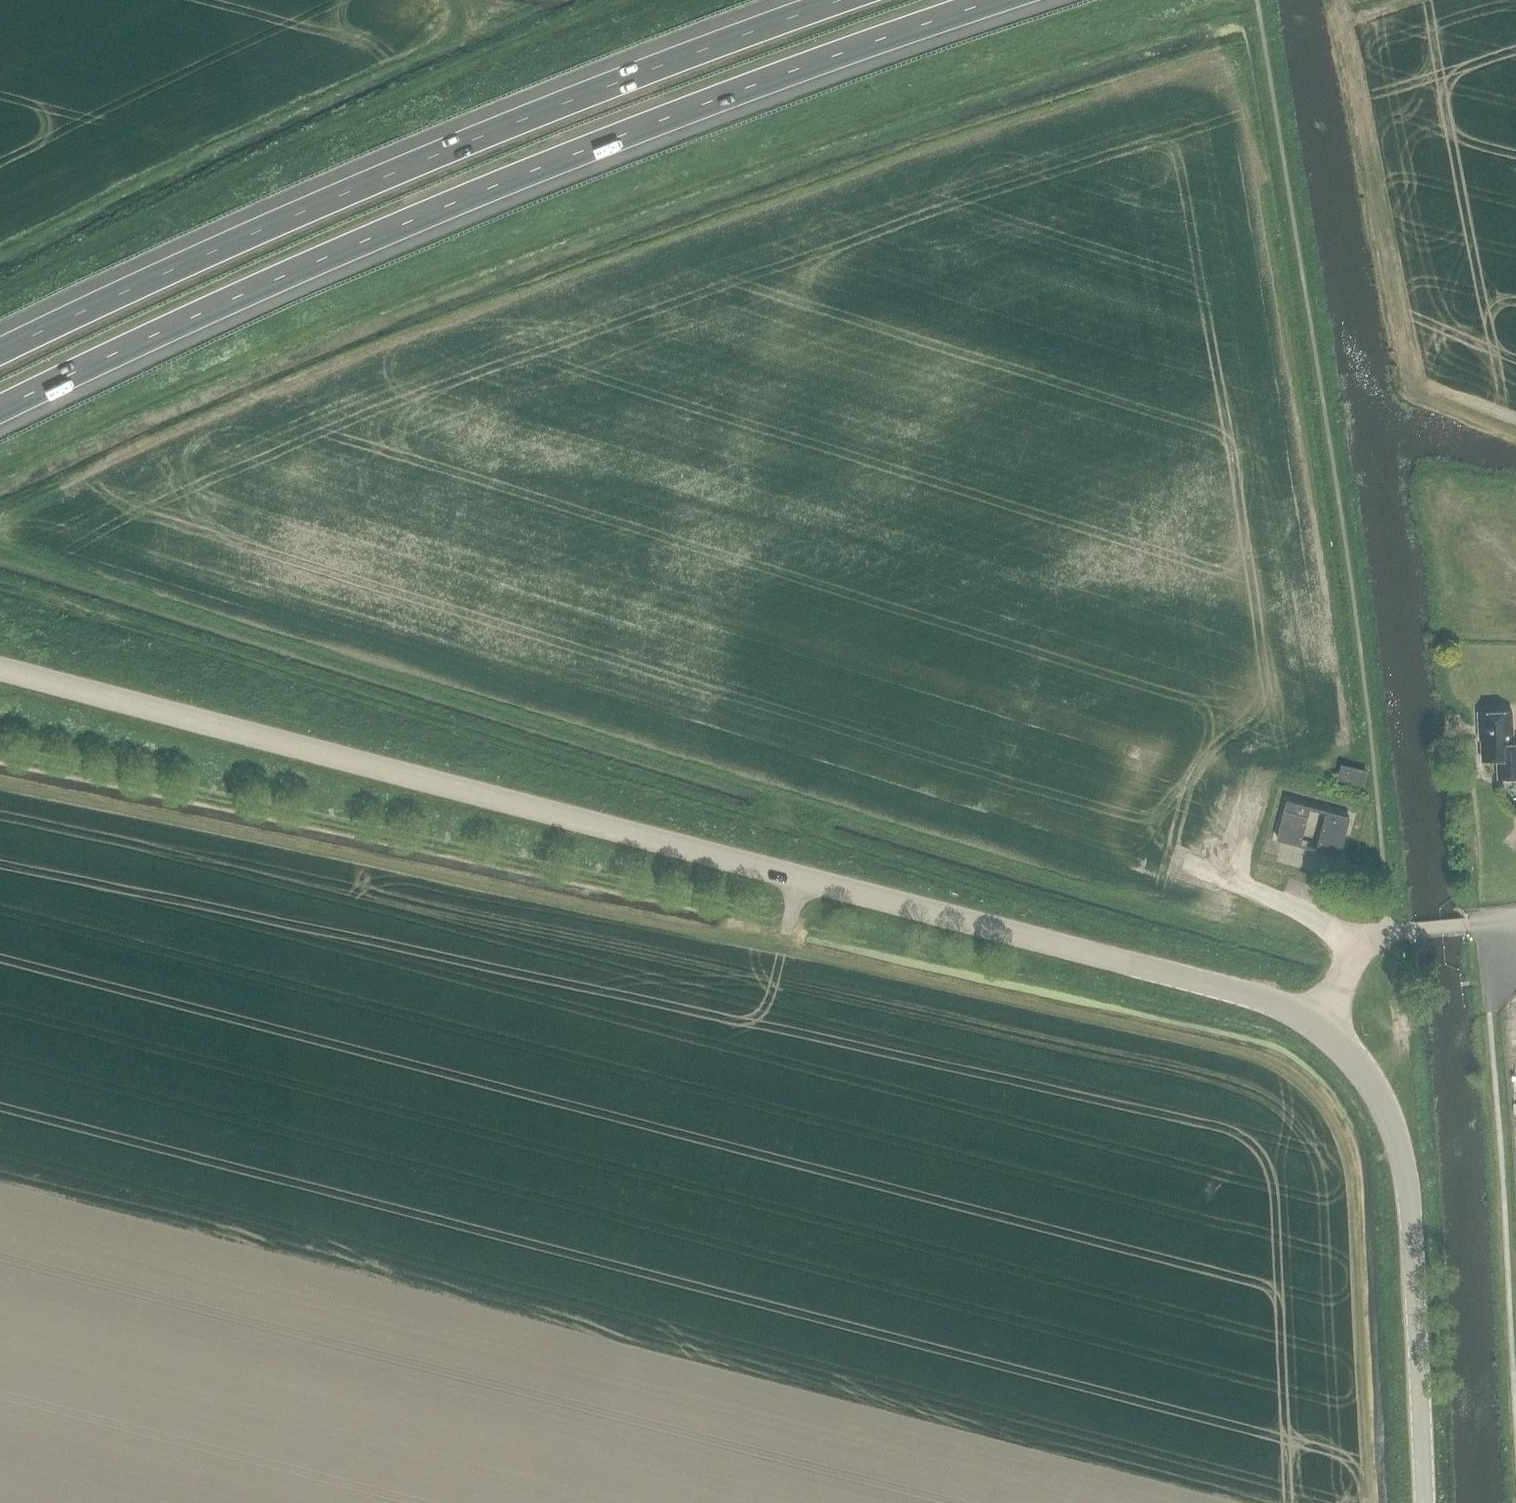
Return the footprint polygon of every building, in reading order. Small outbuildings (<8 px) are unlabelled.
[(1514,743),(1513,710),(1478,712),(1480,731),(1482,731),(1483,760),(1498,759),(1499,778),(1515,777),(1515,743),(1514,743)] [(1363,784),(1366,772),(1342,767),(1340,778),(1363,784)] [(1301,844),(1311,807),(1311,806),(1287,800),(1287,801),(1278,838),(1301,844)] [(1339,853),(1348,816),(1349,815),(1325,809),(1325,810),(1316,847),(1339,853)]
